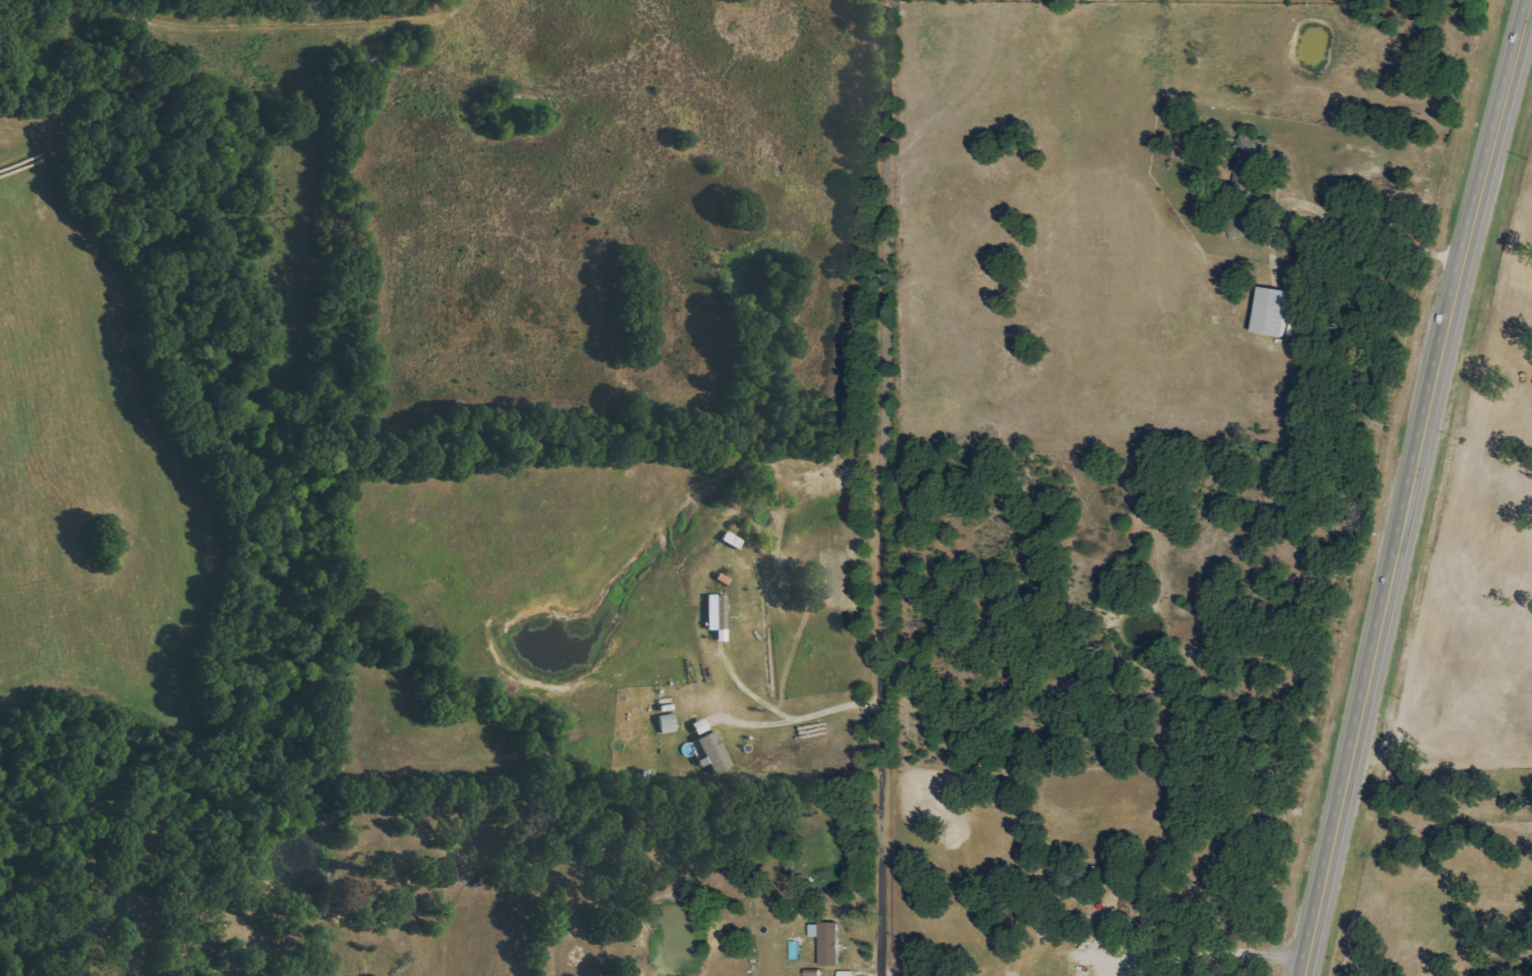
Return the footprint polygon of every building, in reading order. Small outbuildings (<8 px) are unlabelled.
[(1258,184),(1257,140),(1237,141),(1238,185),(1258,184)] [(1293,292),(1261,287),(1254,332),(1286,337),(1293,292)] [(727,595),(709,595),(709,631),(718,630),(718,642),(728,641),(727,595)] [(693,725),(699,736),(711,730),(706,719),(693,725)] [(699,740),(716,775),(733,766),(717,731),(699,740)] [(840,924),(811,924),(811,938),(820,938),(821,966),(841,965),(840,924)]
